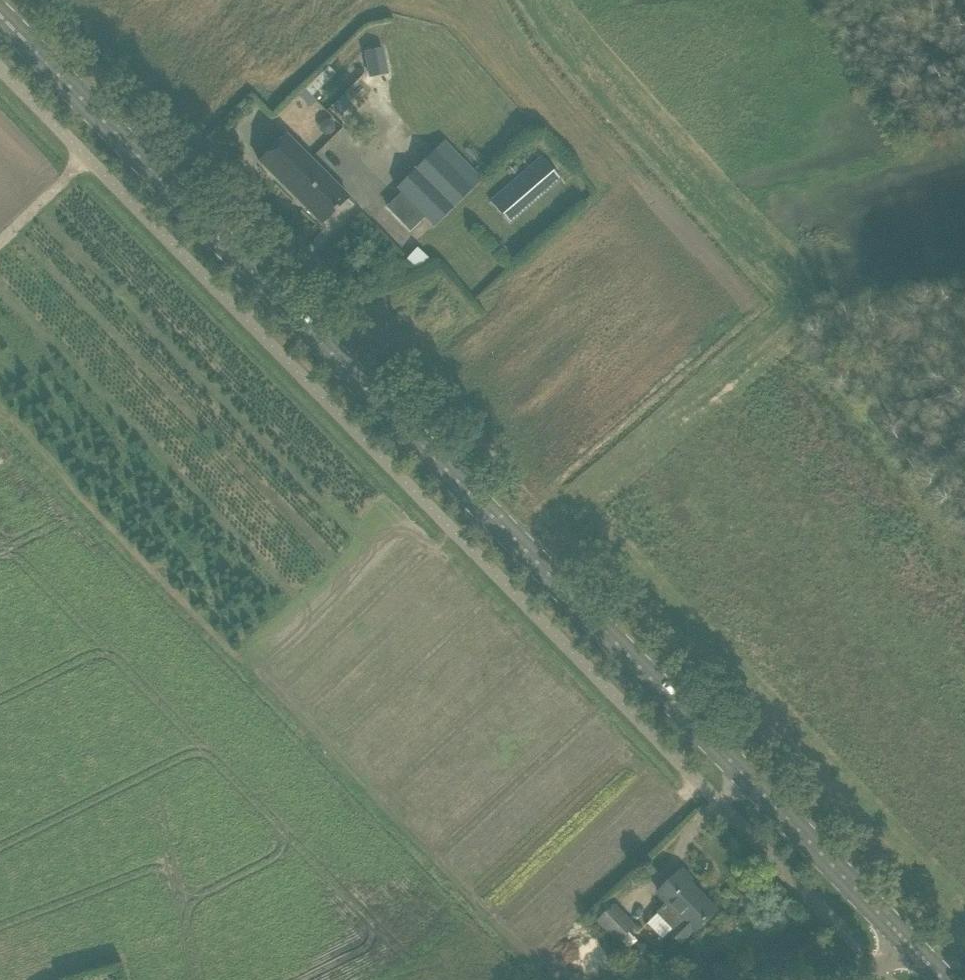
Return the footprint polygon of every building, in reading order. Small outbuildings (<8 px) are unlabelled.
[(389,74),(384,48),(365,51),(370,78),(389,74)] [(260,160),(322,222),(347,197),(285,135),(260,160)] [(435,151),(396,189),(432,226),(471,188),(435,151)] [(492,200),(510,222),(560,179),(541,158),(492,200)] [(407,259),(418,269),(428,257),(417,247),(407,259)] [(671,932),(681,942),(693,930),(695,931),(717,910),(690,882),(692,880),(683,870),(659,893),(668,902),(657,913),(673,930),(671,932)] [(600,920),(621,941),(635,927),(614,906),(600,920)] [(632,950),(632,957),(638,963),(643,964),(650,957),(651,951),(644,944),(637,944),(632,950)]
